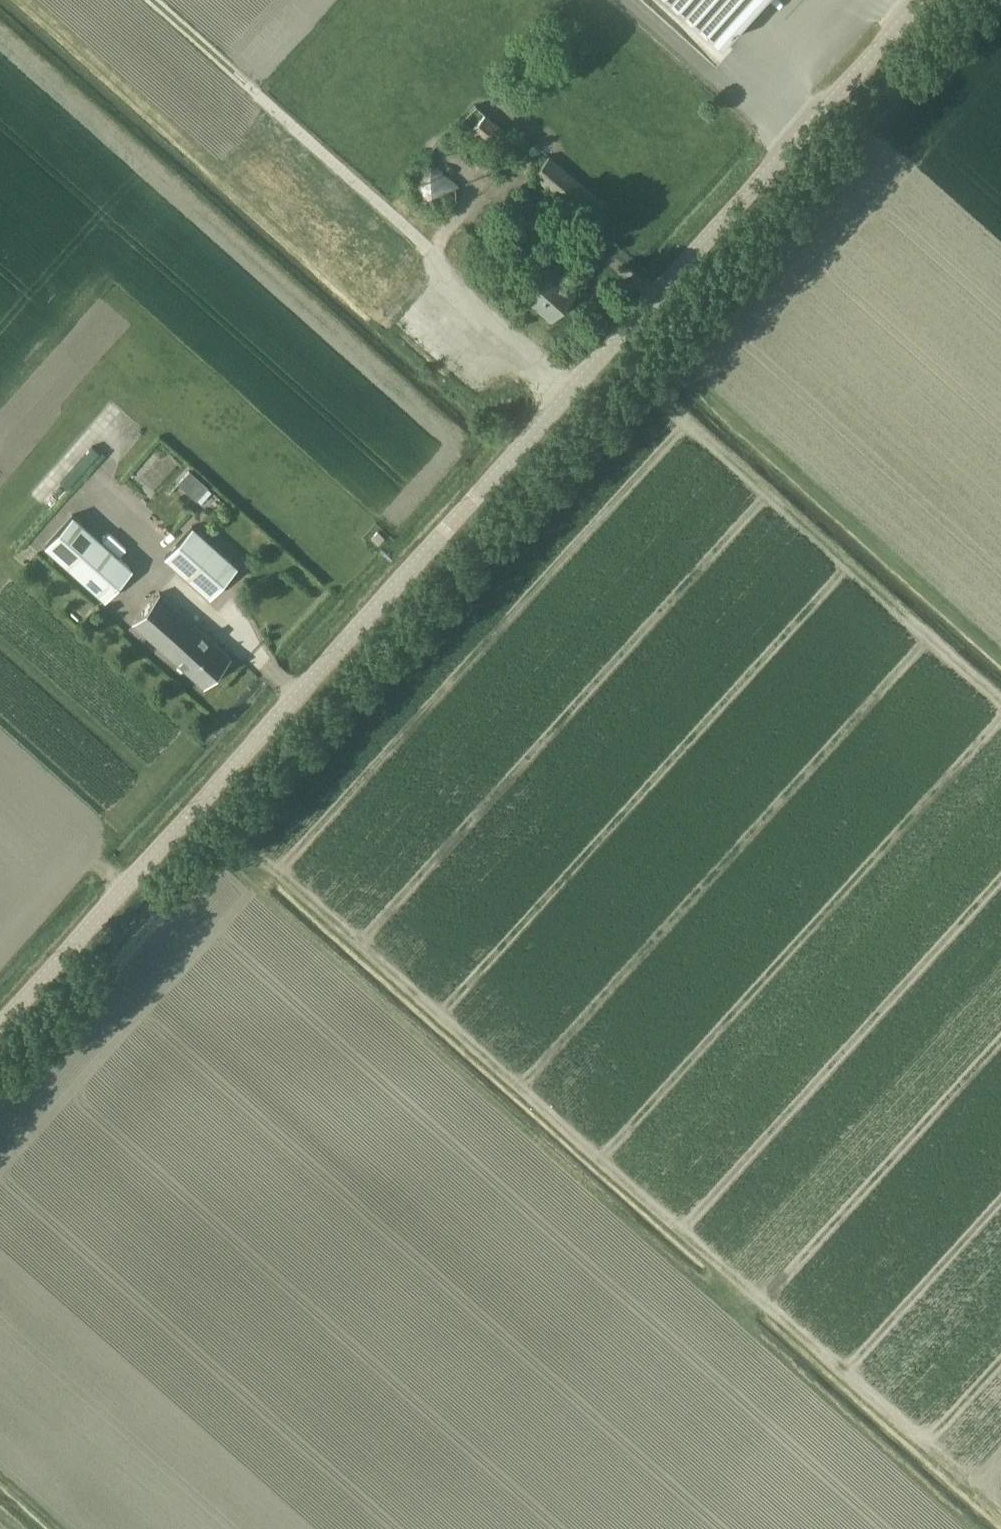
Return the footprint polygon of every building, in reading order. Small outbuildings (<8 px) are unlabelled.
[(722,42),(760,0),(675,0),(722,42)] [(525,160),(537,146),(520,131),(514,139),(477,105),(462,122),(499,156),(508,145),(525,160)] [(588,223),(604,205),(550,157),(534,175),(588,223)] [(435,160),(415,181),(436,200),(456,178),(435,160)] [(550,266),(523,294),(551,319),(577,290),(550,266)] [(77,463),(85,469),(99,450),(91,444),(77,463)] [(189,469),(178,482),(196,498),(208,486),(189,469)] [(133,568),(72,514),(45,544),(105,598),(133,568)] [(166,557),(211,598),(239,568),(194,526),(166,557)] [(278,559),(273,565),(279,571),(285,565),(278,559)] [(205,688),(232,658),(161,593),(134,623),(205,688)]
